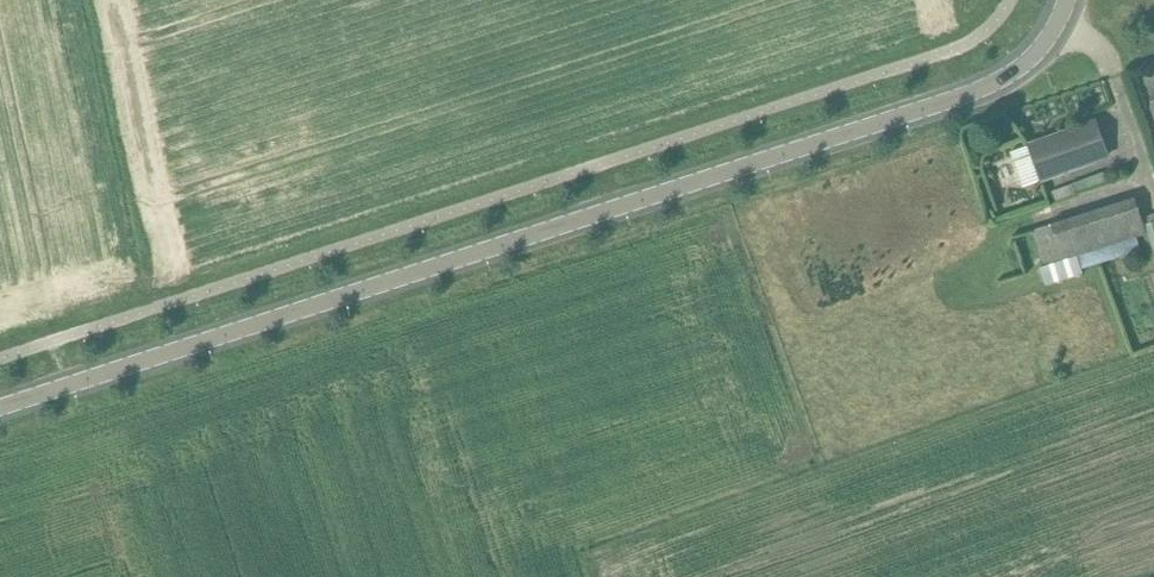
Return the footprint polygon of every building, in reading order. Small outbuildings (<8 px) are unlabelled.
[(1029,145),(1010,152),(1022,186),(1041,180),(1108,156),(1104,144),(1096,122),(1029,145)] [(1073,186),(1054,193),(1057,202),(1076,195),(1073,186)] [(1135,198),(1035,230),(1046,265),(1041,267),(1047,285),(1084,273),(1082,268),(1098,264),(1141,250),(1137,237),(1146,234),(1144,225),(1141,218),(1135,198)] [(1145,225),(1153,253),(1153,222),(1145,225)]
